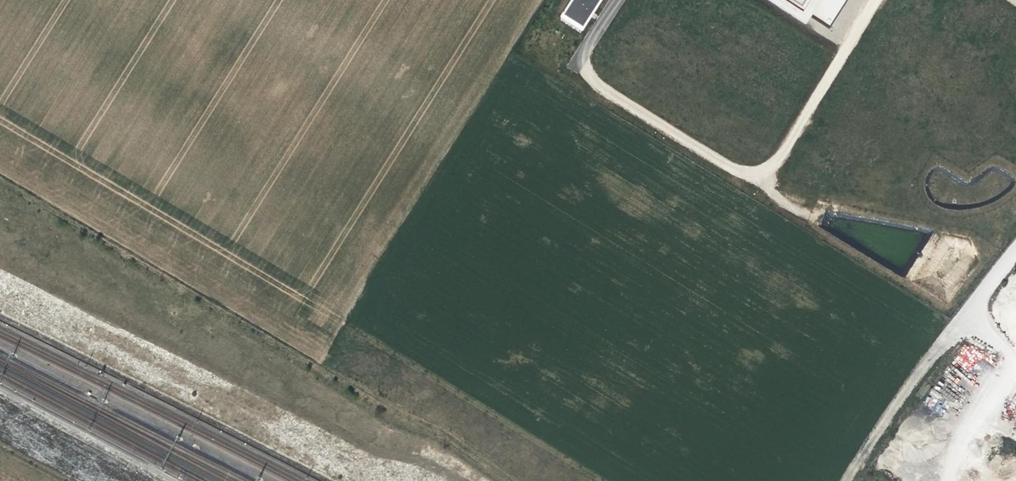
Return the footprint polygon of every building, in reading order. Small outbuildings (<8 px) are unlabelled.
[(560,16),(582,31),(602,0),(571,0),(560,16)] [(808,14),(813,6),(832,17),(843,0),(786,0),(808,14)]
